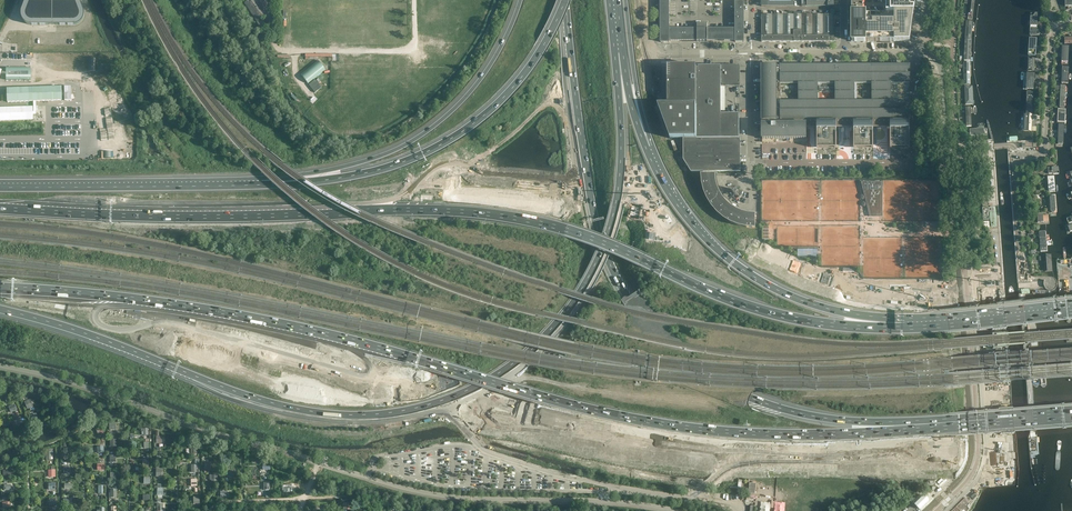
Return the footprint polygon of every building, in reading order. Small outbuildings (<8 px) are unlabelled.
[(21,11),(21,13),(21,14),(21,15),(21,17),(22,18),(22,19),(23,20),(24,21),(25,22),(26,23),(27,24),(28,24),(30,25),(31,25),(32,25),(72,25),(74,25),(75,25),(77,24),(78,24),(79,23),(80,22),(81,21),(82,21),(83,19),(83,18),(84,17),(84,15),(84,14),(84,13),(84,11),(79,0),(26,0),(21,11)] [(253,0),(249,0),(244,3),(257,22),(264,17),(253,0)] [(735,29),(707,29),(707,24),(694,24),(694,29),(669,29),(669,0),(661,0),(661,42),(665,42),(669,42),(669,41),(697,41),(698,41),(702,41),(707,41),(735,41),(735,42),(736,42),(744,42),(744,0),(735,0),(735,29)] [(852,5),(852,11),(852,12),(863,12),(863,11),(863,7),(864,7),(864,5),(863,5),(863,0),(852,0),(852,5)] [(886,12),(894,12),(897,12),(914,11),(914,12),(916,0),(886,0),(886,12)] [(823,42),(823,15),(821,15),(821,10),(815,10),(813,13),(813,15),(812,42),(823,42)] [(783,42),(783,15),(783,13),(781,11),(773,11),(773,15),(773,42),(783,42)] [(880,42),(880,12),(880,11),(876,11),(875,18),(871,18),(871,11),(866,11),(866,12),(866,42),(867,42),(876,42),(877,42),(879,42),(880,42)] [(912,24),(912,23),(914,12),(914,11),(897,12),(897,16),(895,16),(895,25),(895,29),(898,29),(898,35),(895,35),(895,42),(910,42),(911,31),(911,30),(912,24)] [(852,12),(852,42),(866,42),(866,12),(863,12),(852,12)] [(895,29),(895,25),(894,12),(886,12),(880,12),(880,42),(882,42),(890,42),(891,42),(894,42),(895,42),(895,35),(898,35),(898,29),(895,29)] [(812,42),(813,15),(813,13),(804,13),(804,15),(802,15),(802,42),(812,42)] [(773,42),(773,15),(762,15),(762,42),(773,42)] [(794,42),(794,15),(783,15),(783,42),(794,42)] [(834,42),(834,17),(834,15),(823,15),(823,42),(834,42)] [(1028,56),(1037,56),(1037,43),(1029,42),(1028,56)] [(1027,71),(1036,71),(1036,58),(1028,57),(1027,71)] [(318,60),(300,75),(308,84),(325,70),(318,60)] [(873,149),(873,127),(890,127),(890,141),(890,149),(910,149),(909,143),(910,143),(910,119),(910,101),(909,101),(891,101),(891,84),(910,83),(910,67),(910,66),(910,65),(847,65),(845,65),(778,65),(762,65),(762,120),(762,139),(806,139),(806,127),(806,126),(810,126),(810,127),(811,127),(812,127),(813,126),(817,126),(817,149),(836,149),(837,127),(854,127),(854,143),(854,149),(873,149)] [(697,105),(696,66),(693,66),(687,66),(668,66),(668,105),(658,105),(670,138),(696,138),(696,105),(697,105)] [(721,114),(721,101),(721,85),(722,85),(739,85),(739,66),(722,66),(696,66),(697,105),(697,138),(739,138),(739,114),(738,114),(721,114)] [(1027,73),(1027,89),(1034,89),(1035,73),(1027,73)] [(315,80),(309,85),(315,92),(321,87),(315,80)] [(974,104),(973,86),(965,87),(966,105),(974,104)] [(33,120),(33,115),(36,115),(35,102),(62,101),(61,88),(7,89),(7,103),(33,103),(33,107),(0,108),(0,121),(33,120)] [(49,107),(49,121),(61,121),(61,107),(49,107)] [(1025,114),(1024,131),(1031,132),(1032,115),(1025,114)] [(741,172),(740,139),(683,139),(683,160),(691,172),(741,172)] [(715,182),(715,175),(702,175),(702,184),(715,182)] [(717,188),(715,182),(702,184),(704,192),(717,188)] [(881,182),(862,182),(865,191),(866,191),(872,213),(872,214),(873,214),(873,215),(874,215),(877,215),(881,215),(881,196),(881,182)] [(708,200),(719,193),(717,188),(704,192),(708,200)] [(734,196),(734,197),(735,199),(740,198),(740,197),(741,193),(741,192),(740,191),(737,192),(736,191),(734,189),(732,191),(734,193),(734,194),(734,196)] [(712,207),(723,199),(719,193),(708,200),(712,207)] [(1056,194),(1049,195),(1050,214),(1058,213),(1056,194)] [(717,213),(727,203),(723,199),(712,207),(717,213)] [(724,218),(731,208),(728,204),(727,203),(717,213),(724,218)] [(731,223),(737,211),(731,208),(724,218),(731,223)] [(738,226),(743,213),(737,211),(731,223),(738,226)] [(747,228),(749,215),(743,213),(738,226),(747,228)] [(755,219),(755,215),(749,215),(747,228),(755,228),(755,219)] [(1037,216),(1038,225),(1050,224),(1049,215),(1037,216)] [(1053,272),(1052,255),(1044,255),(1045,272),(1053,272)] [(1028,300),(1027,293),(1028,293),(1028,292),(1029,292),(1029,291),(1028,291),(1028,290),(1028,289),(1021,290),(1021,291),(1021,292),(1019,292),(1020,301),(1028,300)] [(1006,328),(1003,302),(989,304),(992,329),(1006,328)] [(1005,346),(1004,332),(991,333),(993,347),(1005,346)] [(1006,367),(1005,352),(993,353),(993,354),(993,359),(994,361),(994,366),(994,368),(1006,367)] [(1007,368),(994,369),(995,382),(1000,382),(1006,381),(1007,381),(1010,381),(1009,368),(1007,368)] [(33,408),(30,400),(24,402),(27,410),(33,408)] [(17,411),(15,405),(8,407),(11,413),(17,411)] [(1014,432),(1012,407),(998,408),(998,409),(1000,433),(1014,432)] [(39,420),(37,413),(30,416),(33,423),(39,420)] [(14,419),(17,426),(24,423),(22,417),(14,419)] [(101,434),(104,433),(102,426),(95,428),(97,433),(100,432),(101,434)] [(236,472),(229,469),(226,476),(233,479),(236,472)] [(217,474),(209,474),(210,479),(215,483),(218,483),(217,474)]
